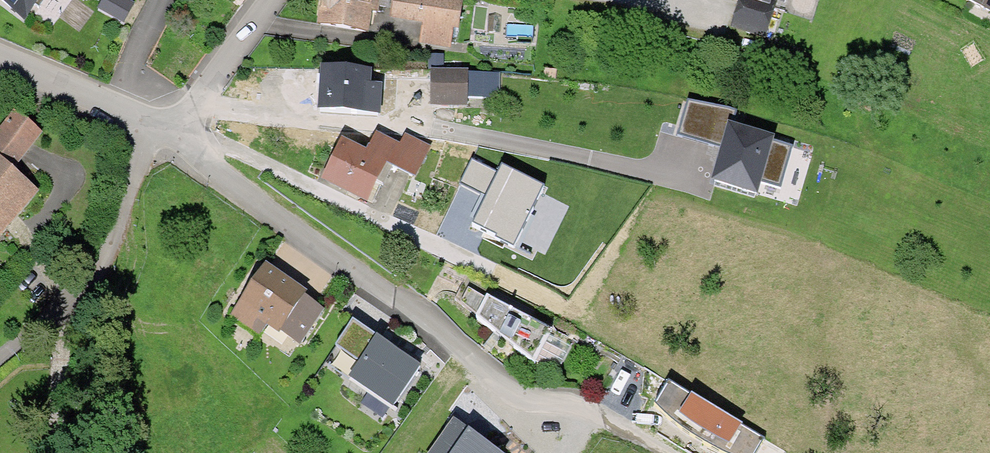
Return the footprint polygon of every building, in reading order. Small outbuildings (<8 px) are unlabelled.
[(7,2),(25,15),(34,3),(36,0),(4,0),(7,2)] [(133,27),(143,8),(127,0),(83,0),(133,27)] [(370,11),(372,4),(372,0),(326,0),(323,24),(367,31),(370,11)] [(457,43),(463,0),(395,0),(394,13),(426,17),(423,38),(457,43)] [(736,25),(766,35),(776,5),(764,2),(765,0),(744,0),(736,25)] [(989,10),(989,0),(971,0),(989,10)] [(370,11),(378,12),(379,5),(372,4),(370,11)] [(370,73),(325,70),(324,88),(322,110),(379,114),(380,88),(369,87),(370,73)] [(468,96),(468,76),(468,71),(435,71),(435,102),(467,102),(468,96)] [(468,76),(468,96),(497,96),(497,76),(468,76)] [(15,156),(37,128),(17,113),(0,134),(0,144),(15,156)] [(776,132),(728,118),(710,180),(757,193),(762,177),(780,182),(791,144),(774,140),(776,132)] [(402,149),(377,136),(367,157),(384,165),(386,163),(394,166),(402,149)] [(394,166),(413,176),(427,147),(407,138),(402,149),(394,166)] [(7,165),(15,156),(0,144),(0,159),(7,165)] [(368,199),(377,182),(384,165),(367,157),(345,146),(335,166),(328,180),(368,199)] [(497,169),(473,156),(461,179),(487,193),(473,219),(514,240),(543,184),(501,161),(497,169)] [(10,222),(4,217),(15,206),(32,186),(7,165),(0,159),(0,234),(10,222)] [(386,163),(384,165),(377,182),(385,186),(394,166),(386,163)] [(243,302),(270,321),(282,330),(305,297),(286,283),(266,269),(242,302),(243,302)] [(457,299),(469,309),(477,293),(488,299),(489,298),(552,330),(557,320),(470,275),(457,299)] [(510,343),(535,362),(552,330),(489,298),(488,299),(477,293),(469,309),(480,317),(478,319),(510,343)] [(262,334),(270,321),(243,302),(234,315),(262,334)] [(354,321),(337,346),(363,363),(352,379),(394,407),(421,367),(420,367),(419,369),(381,343),(382,341),(354,321)] [(420,367),(382,341),(381,343),(419,369),(420,367)] [(669,379),(656,403),(681,427),(699,439),(726,452),(727,452),(754,452),(764,436),(669,379)] [(434,452),(497,452),(451,420),(457,413),(456,412),(450,420),(455,424),(434,452)] [(497,452),(498,452),(457,413),(451,420),(497,452)]
